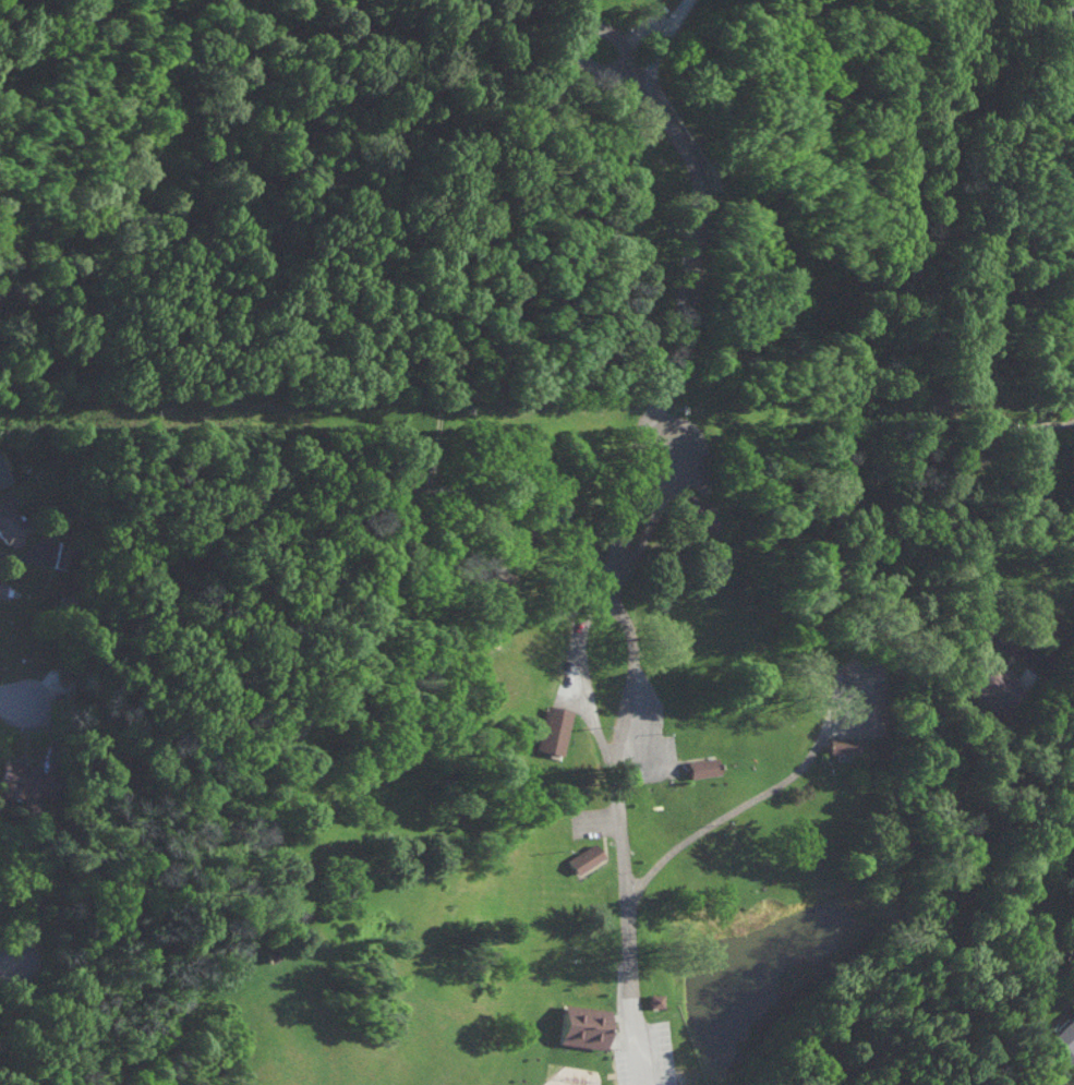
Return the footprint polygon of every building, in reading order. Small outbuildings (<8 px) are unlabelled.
[(9,479),(0,460),(0,483),(9,479)] [(995,668),(977,653),(956,677),(965,685),(963,687),(994,715),(1021,684),(998,664),(995,668)] [(558,754),(570,709),(545,702),(533,748),(558,754)] [(547,748),(572,754),(583,709),(558,702),(547,748)] [(840,750),(869,750),(869,736),(840,736),(840,750)] [(716,773),(714,755),(685,759),(688,777),(716,773)] [(1,757),(0,765),(0,796),(7,797),(39,802),(40,796),(49,798),(53,771),(33,767),(34,762),(1,757)] [(48,815),(29,815),(29,829),(48,829),(48,815)] [(601,856),(592,841),(565,858),(574,873),(601,856)] [(587,875),(614,857),(605,843),(578,860),(587,875)] [(661,1005),(660,992),(647,992),(647,1005),(661,1005)] [(661,1002),(674,1001),(674,1012),(661,1013),(661,1002)] [(620,1012),(615,1049),(570,1042),(576,1005),(620,1012)] [(1073,1042),(1073,1010),(1043,1042),(1064,1062),(1073,1053),(1073,1044),(1073,1043),(1073,1042)]
